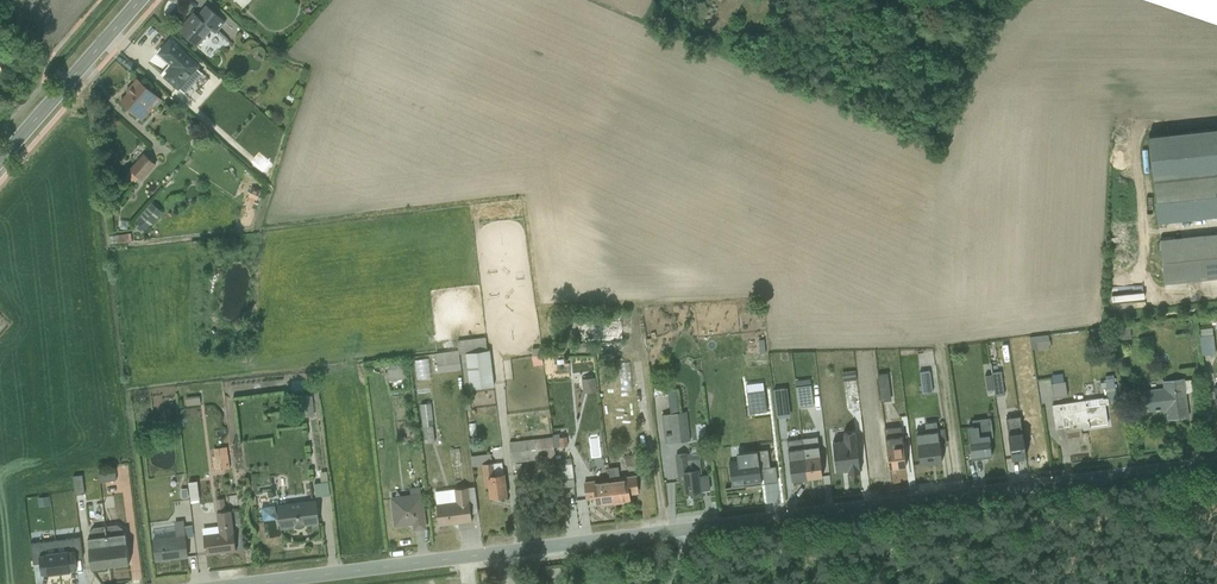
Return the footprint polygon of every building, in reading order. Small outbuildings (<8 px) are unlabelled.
[(204,49),(227,21),(204,2),(180,30),(204,49)] [(180,91),(203,66),(172,39),(160,52),(175,65),(165,76),(180,91)] [(9,68),(0,61),(0,79),(9,68)] [(1214,69),(1201,69),(1201,78),(1215,77),(1214,69)] [(145,120),(162,99),(138,79),(121,100),(145,120)] [(1216,213),(1216,122),(1147,129),(1152,176),(1146,176),(1150,220),(1216,213)] [(143,149),(126,168),(138,179),(155,159),(143,149)] [(1152,234),(1155,279),(1216,275),(1216,230),(1152,234)] [(544,319),(544,348),(626,348),(626,319),(544,319)] [(1026,350),(1043,347),(1040,334),(1023,337),(1026,350)] [(465,353),(468,391),(491,389),(488,351),(465,353)] [(433,359),(434,369),(456,368),(456,358),(433,359)] [(424,377),(424,359),(408,359),(408,377),(424,377)] [(383,364),(385,381),(405,379),(404,362),(383,364)] [(994,370),(977,373),(979,388),(986,387),(987,394),(997,392),(994,370)] [(573,377),(576,391),(589,388),(587,374),(573,377)] [(1105,377),(1092,380),(1094,388),(1106,386),(1105,377)] [(1165,419),(1187,416),(1182,377),(1160,380),(1161,388),(1142,391),(1145,413),(1164,411),(1165,419)] [(1044,382),(1046,396),(1060,394),(1058,380),(1044,382)] [(206,388),(207,400),(217,399),(217,387),(206,388)] [(788,389),(791,409),(802,408),(800,387),(788,389)] [(671,390),(661,391),(662,410),(672,409),(671,390)] [(1087,429),(1106,426),(1101,397),(1049,404),(1053,427),(1086,422),(1087,429)] [(420,402),(424,439),(435,438),(431,401),(420,402)] [(657,418),(662,446),(686,442),(681,414),(657,418)] [(999,456),(1021,456),(1021,429),(1013,428),(1013,415),(1000,414),(999,456)] [(966,458),(988,455),(985,433),(963,436),(966,458)] [(905,466),(930,463),(926,434),(901,437),(905,466)] [(514,442),(516,458),(549,454),(547,438),(514,442)] [(819,478),(843,475),(839,444),(827,446),(828,455),(817,457),(819,478)] [(616,451),(616,465),(631,464),(630,450),(616,451)] [(676,492),(707,489),(706,474),(700,474),(699,456),(687,458),(686,451),(672,453),(676,492)] [(757,452),(758,471),(769,470),(769,451),(757,452)] [(211,452),(211,465),(229,466),(229,452),(211,452)] [(478,453),(465,454),(465,462),(478,462),(478,453)] [(722,486),(757,483),(755,458),(720,461),(722,486)] [(484,497),(504,495),(502,472),(492,474),(490,462),(480,463),(484,497)] [(554,465),(554,482),(571,482),(571,465),(554,465)] [(801,467),(792,468),(793,480),(802,480),(801,467)] [(100,473),(101,481),(115,480),(114,472),(100,473)] [(72,475),(73,493),(83,492),(83,474),(72,475)] [(635,475),(605,479),(608,502),(628,500),(627,494),(637,493),(635,475)] [(183,478),(187,500),(196,498),(192,477),(183,478)] [(584,506),(608,502),(605,479),(580,483),(584,506)] [(312,483),(313,494),(327,493),(327,483),(312,483)] [(436,526),(470,522),(466,487),(450,489),(452,502),(433,504),(436,526)] [(410,529),(425,527),(420,493),(386,497),(390,526),(410,523),(410,529)] [(282,530),(326,525),(323,500),(279,505),(282,530)] [(209,557),(246,552),(240,511),(217,514),(220,534),(206,536),(209,557)] [(159,561),(191,558),(189,530),(156,533),(159,561)] [(118,568),(134,565),(130,536),(114,538),(118,568)] [(118,568),(114,538),(92,541),(96,571),(118,568)]
